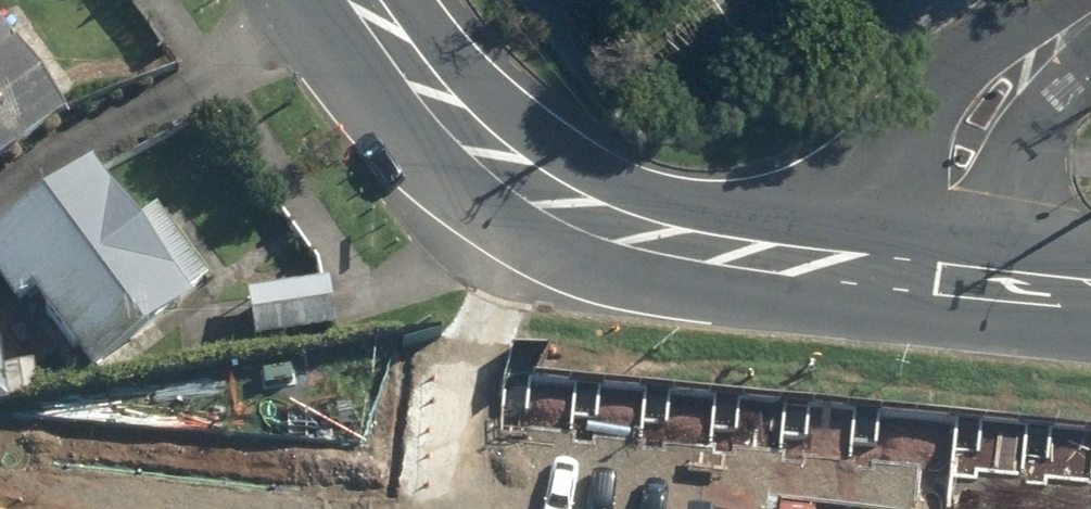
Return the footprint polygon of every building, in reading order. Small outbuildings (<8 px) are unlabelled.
[(76,104),(2,0),(0,0),(0,159),(76,104)] [(92,162),(0,229),(0,272),(18,296),(34,284),(98,372),(195,301),(190,293),(217,274),(171,210),(143,231),(92,162)] [(246,294),(253,348),(332,339),(326,285),(246,294)] [(9,396),(0,336),(0,397),(9,396)]
